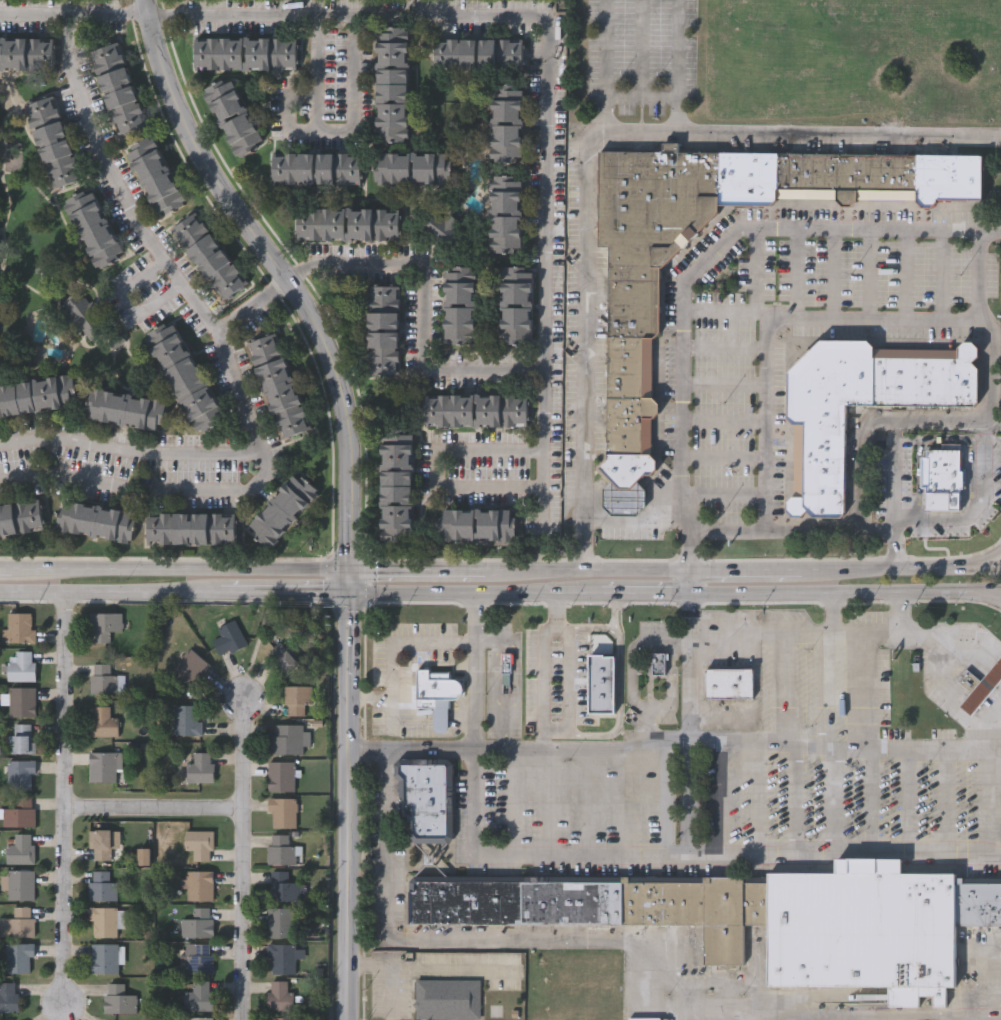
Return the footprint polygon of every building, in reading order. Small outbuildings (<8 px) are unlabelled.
[(411,28),(410,142),(376,142),(377,28),(411,28)] [(54,70),(0,70),(0,38),(54,39),(54,70)] [(298,70),(196,70),(196,38),(298,38),(298,70)] [(523,72),(435,70),(435,39),(524,40),(523,72)] [(90,51),(120,42),(148,127),(118,137),(90,51)] [(235,77),(263,146),(234,158),(206,89),(235,77)] [(525,86),(523,162),(492,161),(494,85),(525,86)] [(57,95),(83,181),(51,190),(26,104),(57,95)] [(156,135),(187,206),(157,218),(126,148),(156,135)] [(720,206),(662,267),(608,266),(609,243),(596,243),(597,152),(665,153),(665,142),(680,142),(680,152),(721,153),(720,206)] [(375,153),(452,153),(451,185),(375,185),(375,153)] [(842,206),(836,200),(836,199),(778,198),(771,206),(720,206),(721,153),(983,156),(983,200),(857,199),(857,200),(851,206),(843,206),(842,206)] [(361,185),(273,185),(273,154),(361,154),(361,185)] [(523,176),(522,253),(490,253),(491,175),(523,176)] [(92,186),(126,255),(97,270),(63,200),(92,186)] [(299,208),(401,210),(401,241),(298,240),(299,208)] [(200,210),(248,286),(220,304),(172,228),(200,210)] [(459,229),(450,238),(443,230),(452,222),(459,229)] [(478,344),(444,344),(445,266),(478,266),(478,344)] [(653,340),(652,455),(606,454),(608,266),(662,267),(661,333),(653,340)] [(533,345),(502,345),(503,267),(534,268),(533,345)] [(401,286),(400,378),(369,377),(370,286),(401,286)] [(86,287),(106,326),(78,340),(58,302),(86,287)] [(195,435),(147,332),(177,318),(224,421),(195,435)] [(280,332),(312,430),(279,441),(248,343),(280,332)] [(958,349),(958,348),(964,342),(973,342),(979,348),(979,349),(979,357),(972,363),(979,369),(978,405),(844,404),(843,518),(812,517),(807,511),(801,517),(792,517),(787,511),(787,503),(793,497),(794,497),(795,418),(788,418),(788,371),(821,340),(868,341),(874,348),(958,349)] [(77,408),(0,418),(0,386),(73,377),(77,408)] [(91,389),(165,400),(161,431),(86,420),(91,389)] [(528,427),(426,427),(426,396),(528,396),(528,427)] [(382,545),(382,435),(414,435),(415,545),(382,545)] [(928,449),(928,457),(919,457),(919,487),(927,487),(927,509),(960,509),(960,489),(965,489),(965,468),(961,468),(961,443),(941,443),(941,449),(928,449)] [(657,461),(652,455),(606,454),(606,460),(599,467),(612,481),(619,489),(629,489),(637,481),(644,475),(651,475),(657,469),(657,461)] [(248,528),(295,470),(320,491),(274,549),(248,528)] [(619,489),(612,481),(604,488),(604,507),(612,515),(637,515),(645,507),(645,489),(637,481),(629,489),(619,489)] [(44,531),(0,537),(0,506),(40,501),(44,531)] [(131,542),(57,533),(61,501),(135,510),(131,542)] [(516,510),(516,541),(441,541),(441,510),(516,510)] [(148,544),(148,513),(236,513),(236,544),(148,544)] [(33,642),(8,642),(8,611),(33,611),(33,642)] [(122,611),(122,630),(110,630),(110,642),(90,642),(90,611),(122,611)] [(221,636),(217,626),(237,619),(245,644),(218,653),(213,639),(221,636)] [(302,661),(288,675),(267,655),(280,641),(302,661)] [(210,663),(192,686),(171,670),(189,647),(210,663)] [(35,680),(7,680),(7,661),(16,661),(16,650),(35,650),(35,680)] [(652,655),(652,676),(664,676),(664,655),(652,655)] [(588,656),(588,712),(614,712),(615,656),(588,656)] [(969,695),(960,706),(972,717),(1000,683),(1000,657),(980,681),(966,669),(955,682),(969,695)] [(123,674),(123,692),(90,692),(90,663),(110,663),(110,674),(123,674)] [(416,669),(417,707),(433,707),(434,726),(434,728),(435,730),(437,732),(440,732),(443,732),(446,730),(448,727),(448,726),(448,724),(449,708),(450,708),(450,699),(454,699),(458,698),(462,696),(464,692),(464,689),(463,685),(461,682),(458,679),(450,679),(450,672),(431,672),(431,669),(416,669)] [(706,669),(707,698),(754,698),(753,669),(706,669)] [(312,704),(306,704),(306,714),(285,714),(285,685),(312,685),(312,704)] [(35,686),(35,716),(9,716),(9,686),(35,686)] [(200,734),(173,734),(173,704),(200,704),(200,734)] [(118,716),(118,735),(90,735),(90,705),(110,705),(110,716),(118,716)] [(8,733),(14,733),(14,723),(32,723),(32,752),(8,752),(8,733)] [(307,723),(307,753),(272,753),(272,723),(307,723)] [(89,781),(89,751),(119,751),(119,781),(89,781)] [(213,781),(187,781),(187,762),(194,762),(194,751),(213,751),(213,781)] [(7,759),(32,759),(32,787),(7,787),(7,759)] [(268,790),(268,760),(294,760),(294,790),(268,790)] [(449,763),(396,764),(396,774),(400,779),(400,794),(400,811),(407,812),(407,818),(411,825),(412,836),(416,842),(448,843),(453,838),(453,768),(449,763)] [(33,825),(0,825),(0,807),(14,807),(14,795),(33,795),(33,825)] [(269,827),(269,797),(296,797),(296,827),(269,827)] [(91,859),(91,829),(112,829),(112,859),(91,859)] [(185,849),(186,829),(213,830),(212,860),(193,860),(193,849),(185,849)] [(6,864),(6,834),(33,834),(33,864),(6,864)] [(268,863),(268,834),(291,834),(291,844),(296,844),(296,863),(268,863)] [(767,926),(767,987),(885,988),(885,1009),(946,1009),(946,990),(956,990),(956,927),(956,882),(956,872),(904,872),(904,856),(838,855),(838,873),(767,872),(767,881),(767,926)] [(33,899),(7,899),(7,870),(33,869),(33,899)] [(89,899),(89,869),(110,869),(110,881),(116,881),(116,899),(89,899)] [(214,870),(214,900),(186,900),(186,870),(214,870)] [(299,881),(299,899),(270,899),(270,870),(289,870),(289,881),(299,881)] [(767,881),(744,881),(744,875),(704,875),(704,881),(409,880),(409,923),(700,924),(700,965),(743,965),(743,926),(767,926),(767,881)] [(956,882),(956,927),(1000,927),(1000,882),(956,882)] [(33,936),(6,936),(6,918),(14,918),(14,906),(33,906),(33,936)] [(116,936),(90,936),(90,906),(116,906),(116,936)] [(181,936),(181,918),(192,918),(192,906),(213,906),(213,936),(181,936)] [(268,936),(268,907),(293,907),(293,936),(268,936)] [(5,943),(32,943),(32,973),(5,973),(5,943)] [(90,973),(90,943),(118,943),(118,973),(90,973)] [(186,943),(212,943),(212,973),(186,973),(186,943)] [(296,973),(269,973),(269,943),(296,943),(296,973)] [(212,1010),(186,1010),(186,991),(192,991),(192,980),(212,980),(212,1010)] [(269,1011),(269,980),(291,980),(291,1011),(269,1011)] [(480,1019),(414,1019),(414,981),(480,981),(480,1019)] [(17,1011),(0,1011),(0,982),(17,982),(17,1011)] [(124,994),(136,994),(136,1013),(105,1013),(105,982),(124,982),(124,994)]
